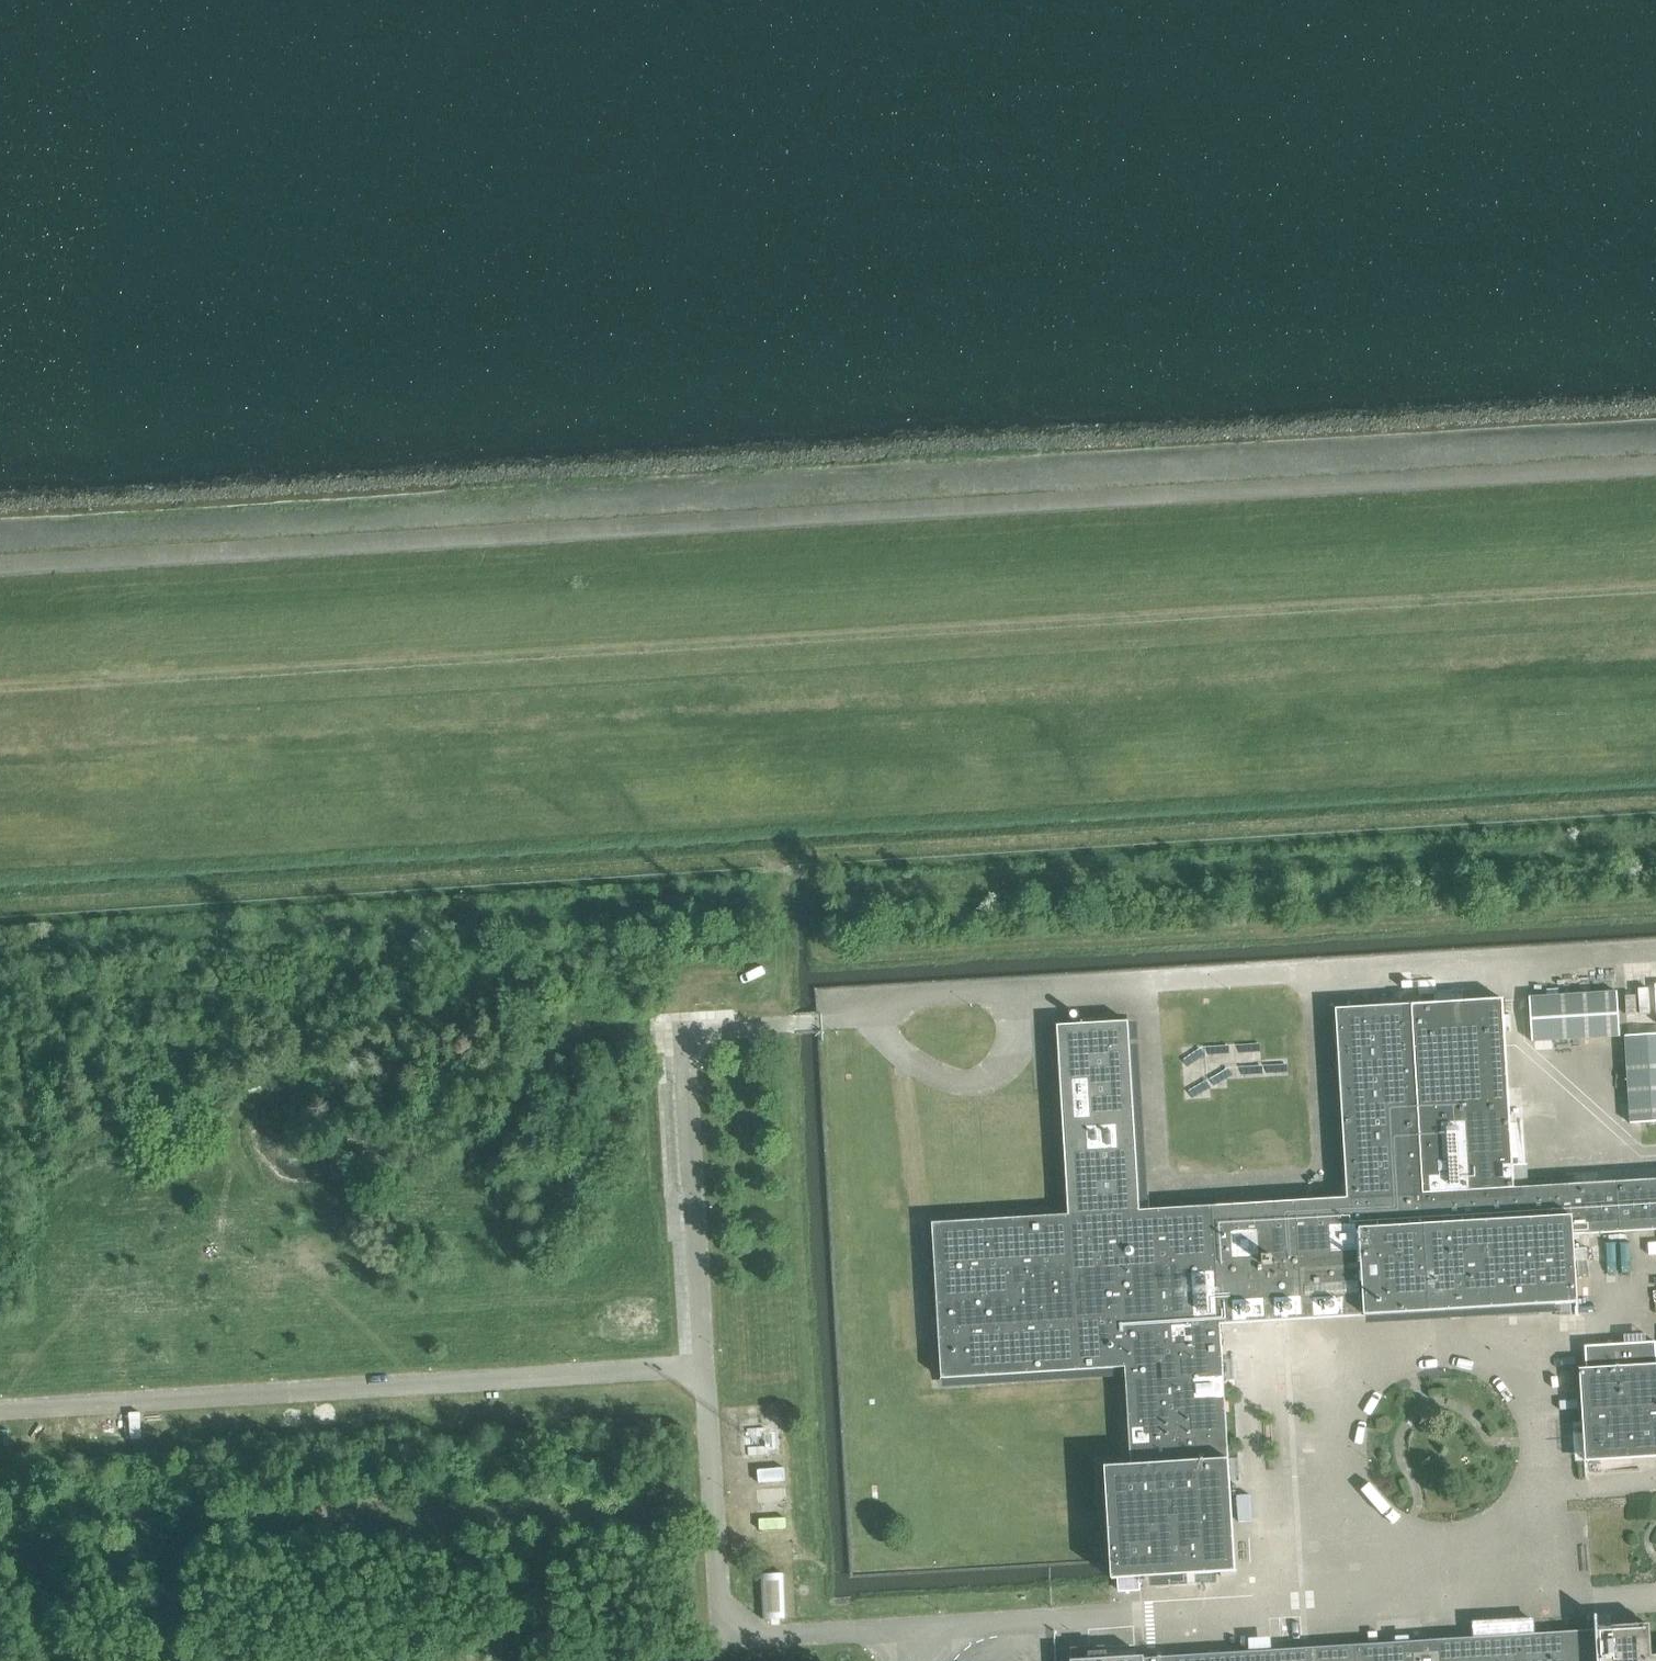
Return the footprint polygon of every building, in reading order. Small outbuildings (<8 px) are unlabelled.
[(1530,997),(1533,1041),(1619,1036),(1617,992),(1530,997)] [(1514,1189),(1503,999),(1336,1008),(1347,1198),(1140,1210),(1128,1021),(1057,1026),(1069,1215),(932,1223),(942,1378),(1125,1367),(1131,1465),(1105,1466),(1112,1579),(1236,1571),(1220,1325),(1578,1303),(1574,1234),(1655,1229),(1655,1180),(1514,1189)] [(1625,1036),(1630,1123),(1655,1121),(1655,1034),(1625,1036)] [(1655,1341),(1584,1345),(1585,1368),(1580,1369),(1584,1444),(1574,1444),(1575,1462),(1655,1457),(1655,1359),(1655,1341)] [(1634,1657),(1633,1648),(1632,1632),(1611,1634),(1598,1635),(1597,1630),(1595,1630),(1590,1630),(1588,1630),(1533,1634),(1532,1619),(1473,1623),(1476,1660),(1478,1660),(1479,1660),(1655,1660),(1655,1655),(1634,1657)] [(1403,1642),(1144,1658),(1144,1656),(1136,1656),(1089,1659),(1071,1660),(1436,1660),(1435,1640),(1423,1641),(1403,1642)]
